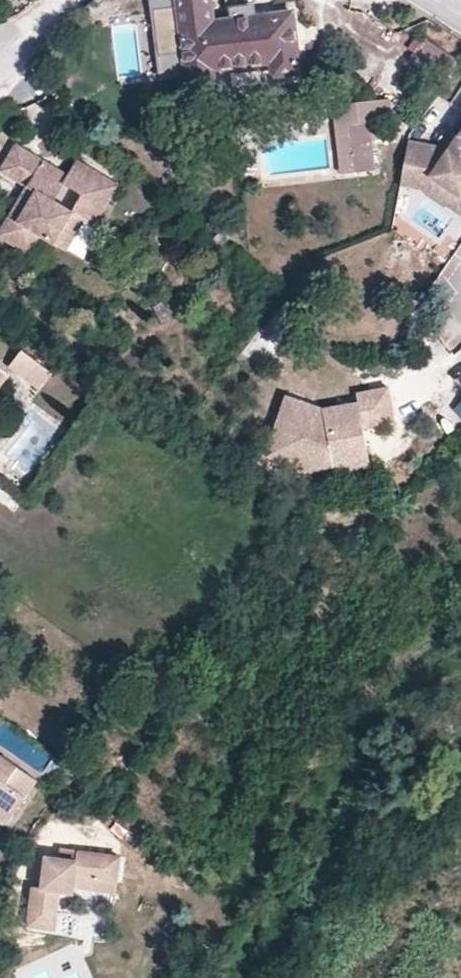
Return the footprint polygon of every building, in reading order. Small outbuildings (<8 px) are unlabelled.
[(229,17),(212,19),(209,0),(177,0),(178,5),(153,7),(158,54),(183,51),(185,74),(186,84),(213,81),(211,67),(271,60),(273,72),(299,69),(293,10),(255,14),(229,17)] [(228,4),(229,17),(255,14),(254,2),(228,4)] [(185,74),(183,51),(158,54),(160,77),(185,74)] [(387,95),(356,100),(358,118),(347,119),(354,169),(375,166),(372,139),(386,137),(382,117),(391,116),(387,95)] [(344,171),(354,169),(347,119),(358,118),(356,100),(335,103),(344,171)] [(457,134),(456,133),(445,150),(408,144),(400,185),(409,186),(411,172),(426,174),(453,192),(445,204),(460,214),(460,213),(460,128),(457,134)] [(68,175),(64,182),(54,177),(59,170),(16,145),(0,170),(0,171),(27,186),(9,216),(19,221),(7,241),(31,254),(41,235),(55,244),(60,247),(78,215),(84,220),(85,219),(95,226),(118,184),(77,160),(68,175)] [(68,175),(59,170),(54,177),(64,182),(68,175)] [(426,174),(411,172),(409,186),(423,189),(445,204),(453,192),(426,174)] [(68,251),(84,220),(78,215),(60,247),(68,251)] [(7,241),(19,221),(9,216),(0,231),(0,236),(7,241)] [(44,262),(55,244),(41,235),(31,254),(44,262)] [(51,369),(22,348),(11,362),(40,384),(51,369)] [(361,425),(393,418),(385,383),(354,390),(356,399),(320,407),(283,394),(263,454),(309,470),(333,465),(334,470),(369,463),(361,425)] [(0,750),(0,811),(9,818),(39,776),(0,750)] [(59,845),(58,854),(72,856),(73,847),(59,845)] [(117,852),(73,847),(72,856),(58,854),(58,855),(44,853),(40,885),(31,884),(26,925),(53,928),(58,887),(71,888),(72,882),(73,872),(114,878),(117,852)] [(113,887),(114,878),(73,872),(72,882),(113,887)]
